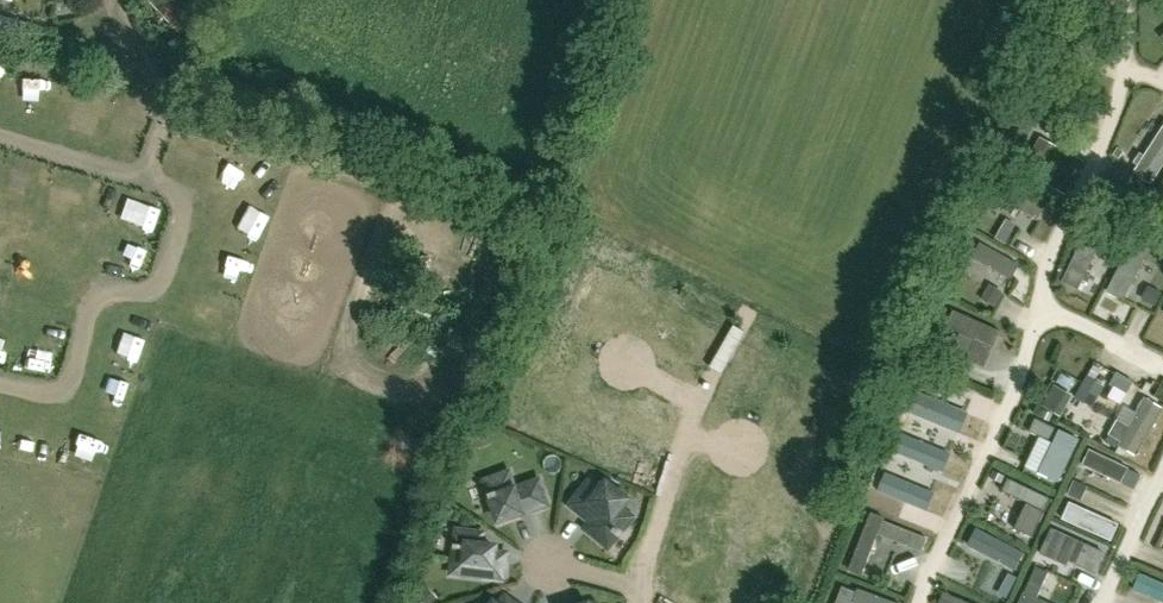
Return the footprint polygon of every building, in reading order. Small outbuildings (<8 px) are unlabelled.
[(181,38),(199,24),(179,0),(151,0),(181,38)] [(1133,162),(1138,166),(1135,171),(1152,182),(1162,165),(1162,129),(1145,156),(1140,152),(1133,162)] [(1041,137),(1022,172),(1066,195),(1085,161),(1041,137)] [(1102,175),(1091,192),(1126,213),(1136,196),(1102,175)] [(1136,196),(1126,213),(1139,222),(1150,204),(1136,196)] [(573,282),(583,257),(567,251),(557,275),(573,282)] [(980,340),(970,363),(983,368),(1000,332),(954,311),(947,325),(980,340)] [(906,353),(920,359),(926,345),(912,339),(906,353)] [(1101,362),(1069,409),(1087,421),(1119,375),(1101,362)] [(1143,401),(1138,410),(1139,412),(1129,430),(1116,423),(1109,436),(1122,443),(1120,447),(1136,456),(1162,410),(1157,407),(1156,404),(1148,400),(1143,401)] [(1036,419),(1029,432),(1054,443),(1039,473),(1059,482),(1079,439),(1036,419)] [(1090,451),(1083,465),(1134,489),(1140,474),(1090,451)] [(491,499),(499,521),(547,504),(545,498),(543,498),(540,488),(541,488),(539,481),(514,490),(509,474),(485,482),(490,495),(489,496),(490,499),(491,499)] [(1008,478),(1002,491),(1027,503),(1014,529),(1033,537),(1051,499),(1008,478)] [(620,532),(632,518),(621,509),(628,500),(606,483),(598,493),(593,489),(594,487),(589,483),(571,504),(584,515),(588,509),(597,516),(587,528),(609,546),(618,535),(619,536),(621,533),(620,532)] [(1063,518),(1114,540),(1124,516),(1074,494),(1063,518)] [(863,574),(878,534),(921,552),(926,538),(883,521),(884,519),(871,514),(850,569),(863,574)] [(1051,528),(1040,553),(1066,564),(1068,560),(1095,572),(1104,552),(1051,528)] [(481,546),(482,534),(458,531),(456,545),(455,545),(454,549),(456,549),(453,573),(454,573),(454,572),(464,573),(464,574),(503,579),(506,554),(494,553),(495,547),(481,546)] [(1140,573),(1133,589),(1162,602),(1162,583),(1140,573)] [(854,602),(894,602),(857,589),(856,593),(842,587),(836,602),(852,602),(854,602)] [(944,593),(940,602),(968,602),(944,593)]
